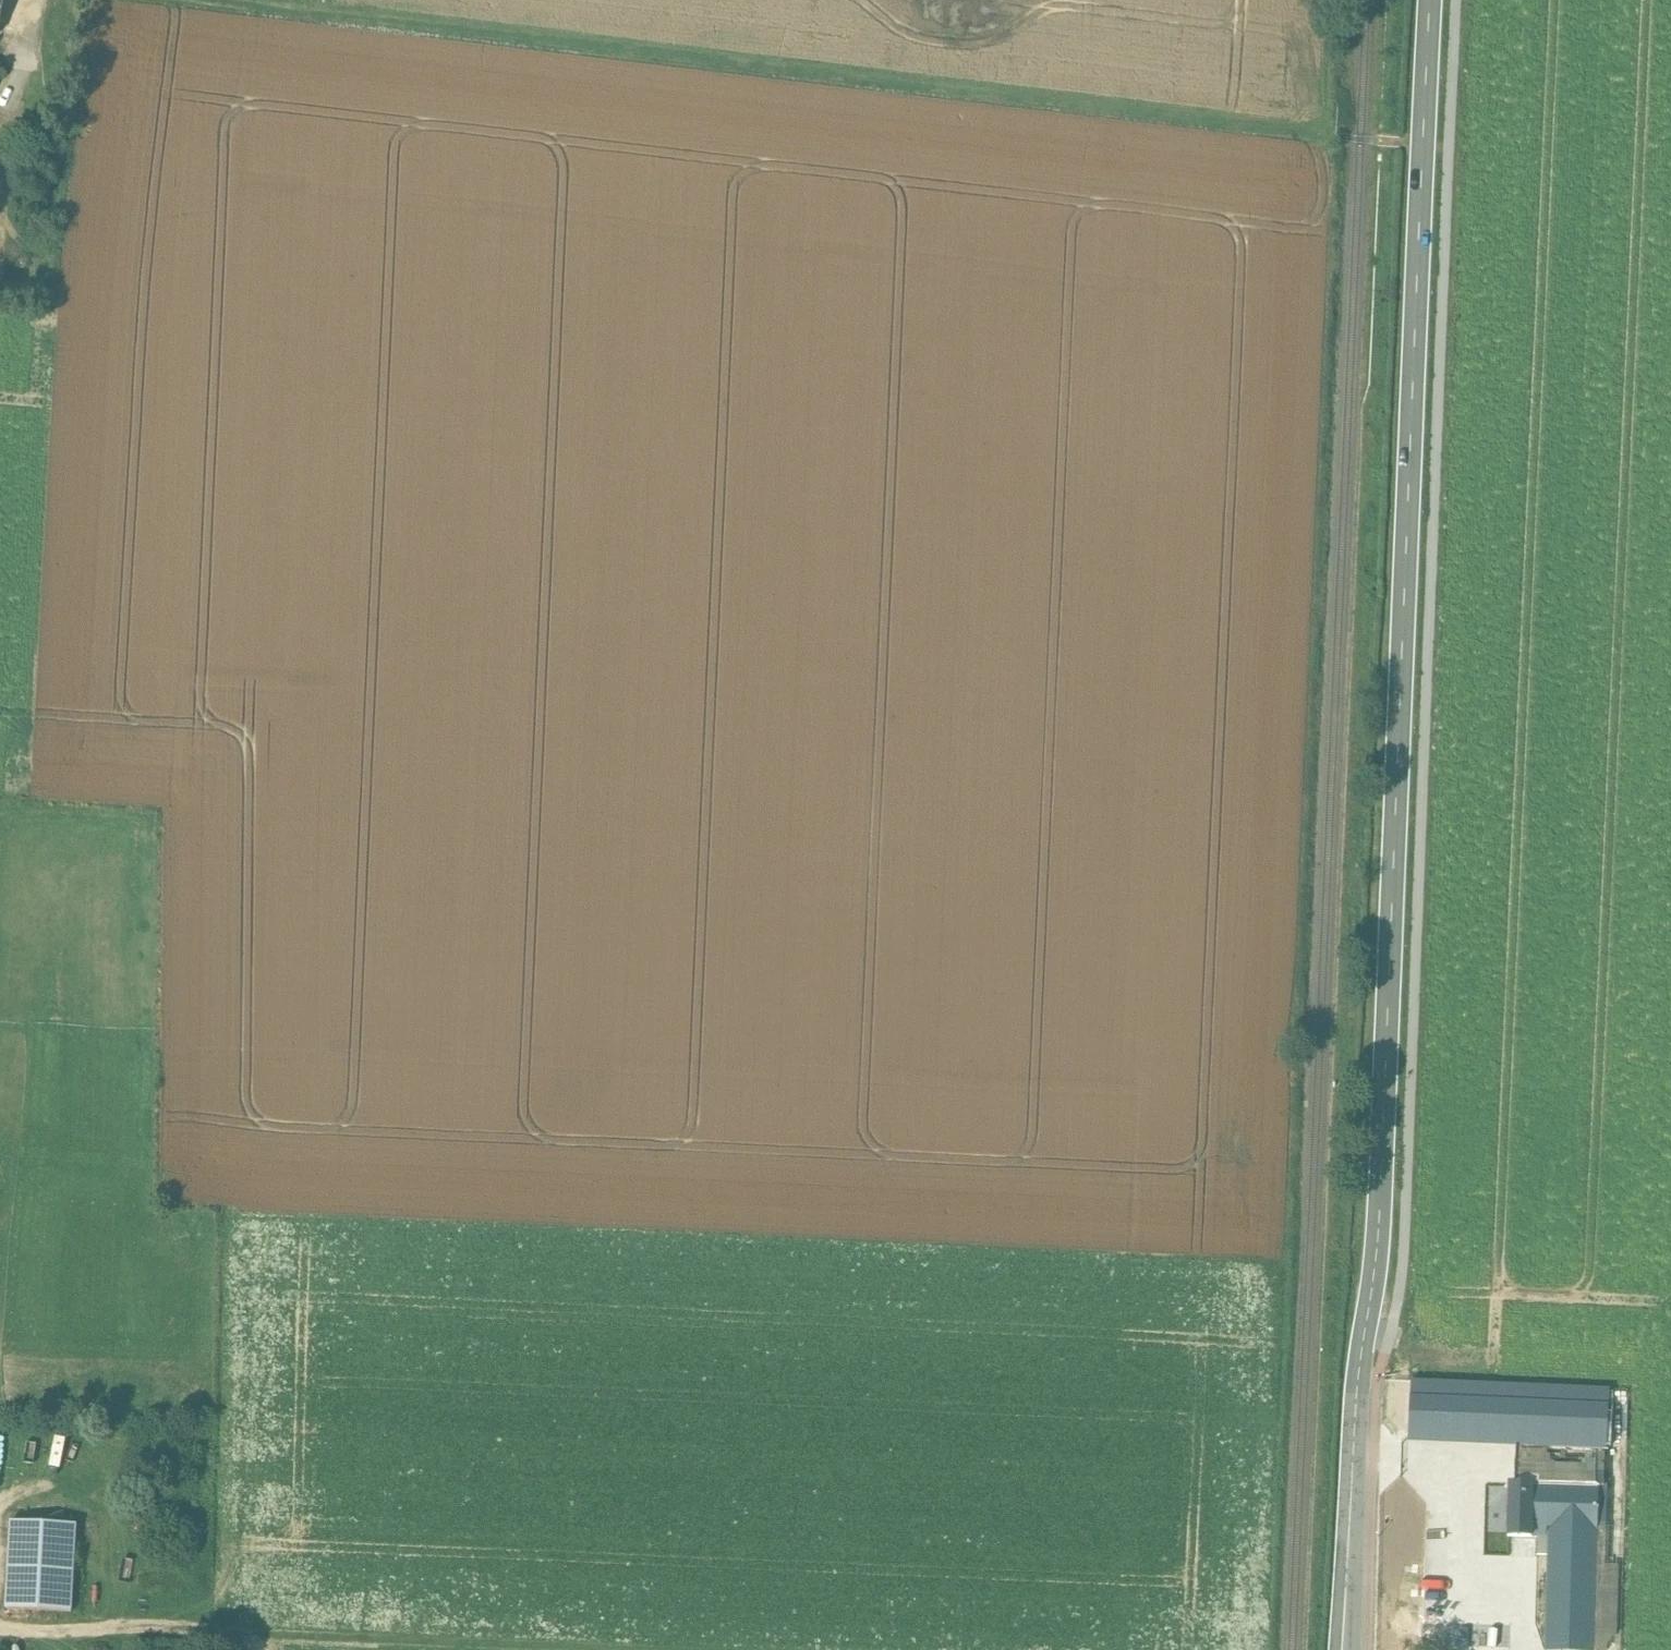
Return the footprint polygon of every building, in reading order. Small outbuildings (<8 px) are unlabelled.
[(1610,1391),(1417,1382),(1416,1402),(1611,1408),(1610,1391)] [(1611,1408),(1416,1402),(1416,1435),(1509,1436),(1609,1437),(1611,1408)] [(39,1461),(53,1463),(58,1436),(44,1433),(39,1461)] [(1609,1437),(1509,1436),(1508,1482),(1597,1483),(1596,1522),(1595,1647),(1616,1648),(1618,1437),(1609,1437)] [(1597,1483),(1508,1482),(1508,1530),(1508,1534),(1550,1534),(1550,1521),(1596,1522),(1597,1483)] [(77,1525),(12,1521),(6,1608),(72,1612),(77,1525)] [(1596,1522),(1550,1521),(1550,1534),(1508,1534),(1508,1554),(1549,1554),(1549,1572),(1548,1647),(1595,1647),(1596,1522)] [(1470,1524),(1411,1523),(1410,1569),(1470,1570),(1470,1553),(1470,1524)] [(1485,1525),(1470,1524),(1470,1553),(1485,1553),(1485,1530),(1485,1525)] [(1508,1530),(1485,1530),(1485,1553),(1470,1553),(1470,1570),(1549,1572),(1549,1554),(1508,1554),(1508,1534),(1508,1530)]
